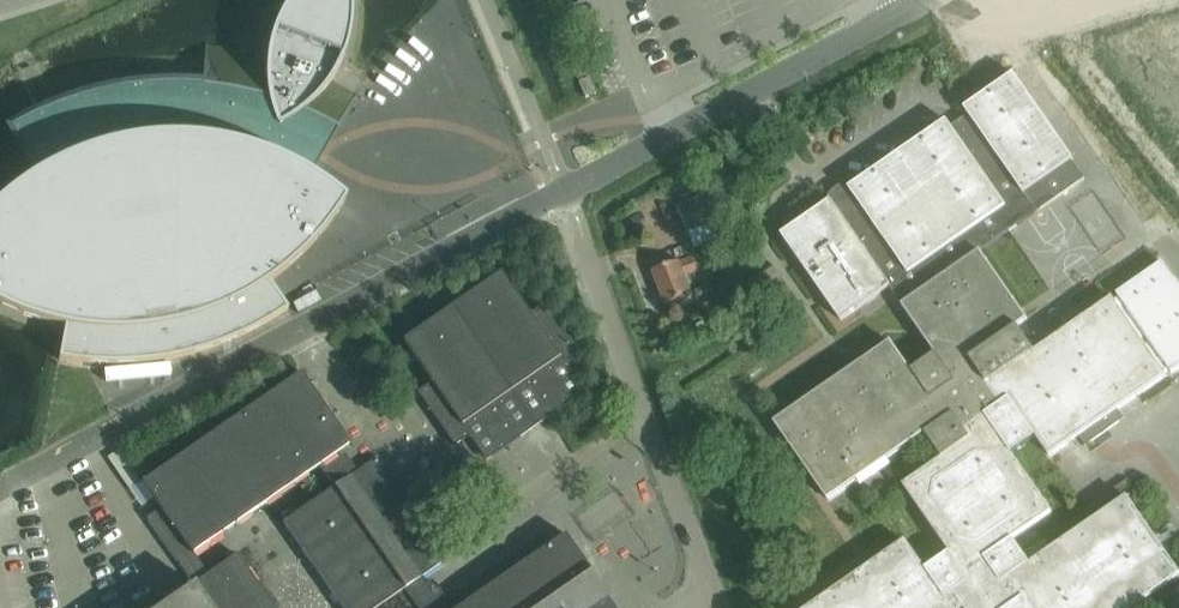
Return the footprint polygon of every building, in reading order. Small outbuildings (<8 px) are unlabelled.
[(1,307),(10,311),(11,312),(15,314),(22,316),(23,317),(31,319),(42,322),(44,323),(45,323),(50,325),(65,328),(59,361),(68,362),(75,363),(77,363),(86,364),(95,365),(100,365),(105,365),(115,366),(120,366),(135,365),(150,363),(152,363),(165,361),(181,358),(193,355),(196,354),(208,351),(220,347),(222,346),(230,342),(234,341),(245,336),(266,325),(267,324),(288,311),(275,293),(269,284),(277,278),(278,277),(285,272),(292,266),(300,259),(305,254),(308,251),(316,242),(328,227),(331,223),(345,202),(339,197),(338,196),(332,191),(324,186),(316,181),(314,179),(311,178),(308,176),(305,175),(300,172),(323,128),(337,133),(359,95),(357,93),(357,94),(332,81),(335,77),(337,74),(341,66),(342,63),(344,56),(347,47),(349,39),(350,31),(351,21),(351,15),(351,12),(351,3),(350,0),(291,0),(287,6),(282,13),(281,16),(275,27),(272,36),(269,45),(267,56),(261,55),(254,53),(238,50),(208,46),(209,44),(206,44),(204,63),(202,86),(175,85),(134,88),(112,91),(102,94),(96,95),(91,96),(90,96),(81,99),(71,102),(65,104),(49,110),(40,114),(29,120),(23,123),(13,129),(39,176),(35,179),(26,184),(18,190),(12,194),(4,201),(0,204),(0,307),(1,307)] [(826,206),(783,236),(842,322),(891,288),(937,355),(912,372),(892,343),(776,424),(830,502),(926,435),(943,460),(905,486),(952,554),(927,571),(907,542),(811,607),(1135,607),(1178,577),(1178,572),(1127,498),(1031,565),(1014,540),(1053,513),(1013,455),(1037,438),(1051,458),(1080,438),(1086,447),(1095,441),(1125,420),(1119,410),(1167,377),(1166,375),(1170,372),(1172,375),(1178,370),(1178,285),(1163,262),(1116,295),(1118,298),(1114,301),(1113,299),(1035,353),(1018,328),(1028,321),(981,253),(1085,180),(1073,162),(1074,161),(1015,75),(965,109),(970,116),(952,128),(948,122),(850,189),(854,196),(837,208),(832,202),(826,206)] [(589,79),(578,83),(585,100),(596,95),(589,79)] [(707,199),(682,209),(691,232),(717,222),(707,199)] [(680,263),(654,273),(667,307),(693,297),(686,278),(699,273),(694,259),(681,264),(680,263)] [(719,277),(710,280),(713,290),(723,286),(719,277)] [(524,284),(498,298),(521,340),(546,327),(524,284)] [(498,298),(474,311),(498,353),(521,340),(498,298)] [(474,311),(451,323),(473,365),(498,353),(474,311)] [(451,323),(427,335),(450,378),(473,365),(451,323)] [(427,335),(404,347),(427,390),(450,378),(427,335)] [(404,347),(379,360),(403,402),(427,390),(404,347)] [(556,377),(543,382),(547,392),(560,387),(556,377)] [(543,382),(530,387),(534,397),(547,392),(543,382)] [(332,385),(309,397),(331,440),(354,427),(332,385)] [(559,395),(516,413),(525,438),(570,421),(559,395)] [(507,396),(493,402),(498,412),(511,407),(507,396)] [(309,397),(286,409),(309,452),(331,440),(309,397)] [(493,402),(480,407),(484,418),(498,412),(493,402)] [(286,409),(263,422),(286,464),(309,452),(286,409)] [(457,416),(444,423),(449,432),(462,425),(457,416)] [(263,422),(240,434),(262,477),(286,464),(263,422)] [(444,423),(431,429),(436,439),(449,432),(444,423)] [(240,434),(215,447),(222,460),(216,463),(224,480),(230,476),(237,490),(262,477),(240,434)] [(474,443),(463,446),(469,460),(479,456),(474,443)] [(385,454),(372,461),(377,470),(390,463),(385,454)] [(479,456),(469,460),(474,474),(485,470),(479,456)] [(372,461),(360,467),(365,477),(377,470),(372,461)] [(589,469),(545,487),(555,511),(599,494),(589,469)] [(161,476),(135,490),(158,532),(184,518),(177,507),(181,505),(173,490),(169,492),(161,476)] [(339,479),(326,486),(331,494),(344,488),(339,479)] [(326,486),(314,492),(318,501),(331,494),(326,486)] [(135,490),(112,502),(134,545),(158,532),(135,490)] [(493,490),(482,495),(488,509),(499,505),(493,490)] [(381,493),(371,496),(377,511),(386,506),(381,493)] [(599,494),(555,511),(564,535),(608,518),(599,494)] [(296,502),(280,511),(285,520),(301,511),(296,502)] [(499,505),(488,509),(494,524),(505,519),(499,505)] [(386,506),(377,511),(382,524),(391,520),(386,506)] [(280,511),(268,517),(272,526),(285,520),(280,511)] [(309,515),(258,543),(271,567),(321,540),(309,515)] [(608,518),(564,535),(574,560),(618,542),(608,518)] [(321,540),(271,567),(284,591),(334,563),(321,540)] [(513,540),(503,544),(508,558),(518,554),(513,540)] [(400,542),(390,546),(395,560),(405,556),(400,542)] [(618,542),(574,560),(584,585),(628,567),(618,542)] [(518,554),(508,558),(514,571),(523,567),(518,554)] [(405,556),(395,560),(401,573),(410,570),(405,556)] [(189,558),(175,565),(180,575),(194,568),(189,558)] [(284,591),(293,607),(305,607),(346,586),(334,563),(284,591)] [(175,565),(161,572),(166,582),(180,575),(175,565)] [(584,585),(593,607),(596,607),(638,591),(628,567),(584,585)] [(142,583),(128,590),(133,599),(147,592),(142,583)] [(305,607),(357,607),(346,586),(305,607)] [(532,589),(523,593),(528,606),(538,602),(532,589)] [(409,595),(415,607),(417,607),(425,604),(420,591),(409,595)] [(596,607),(644,607),(638,591),(596,607)]
